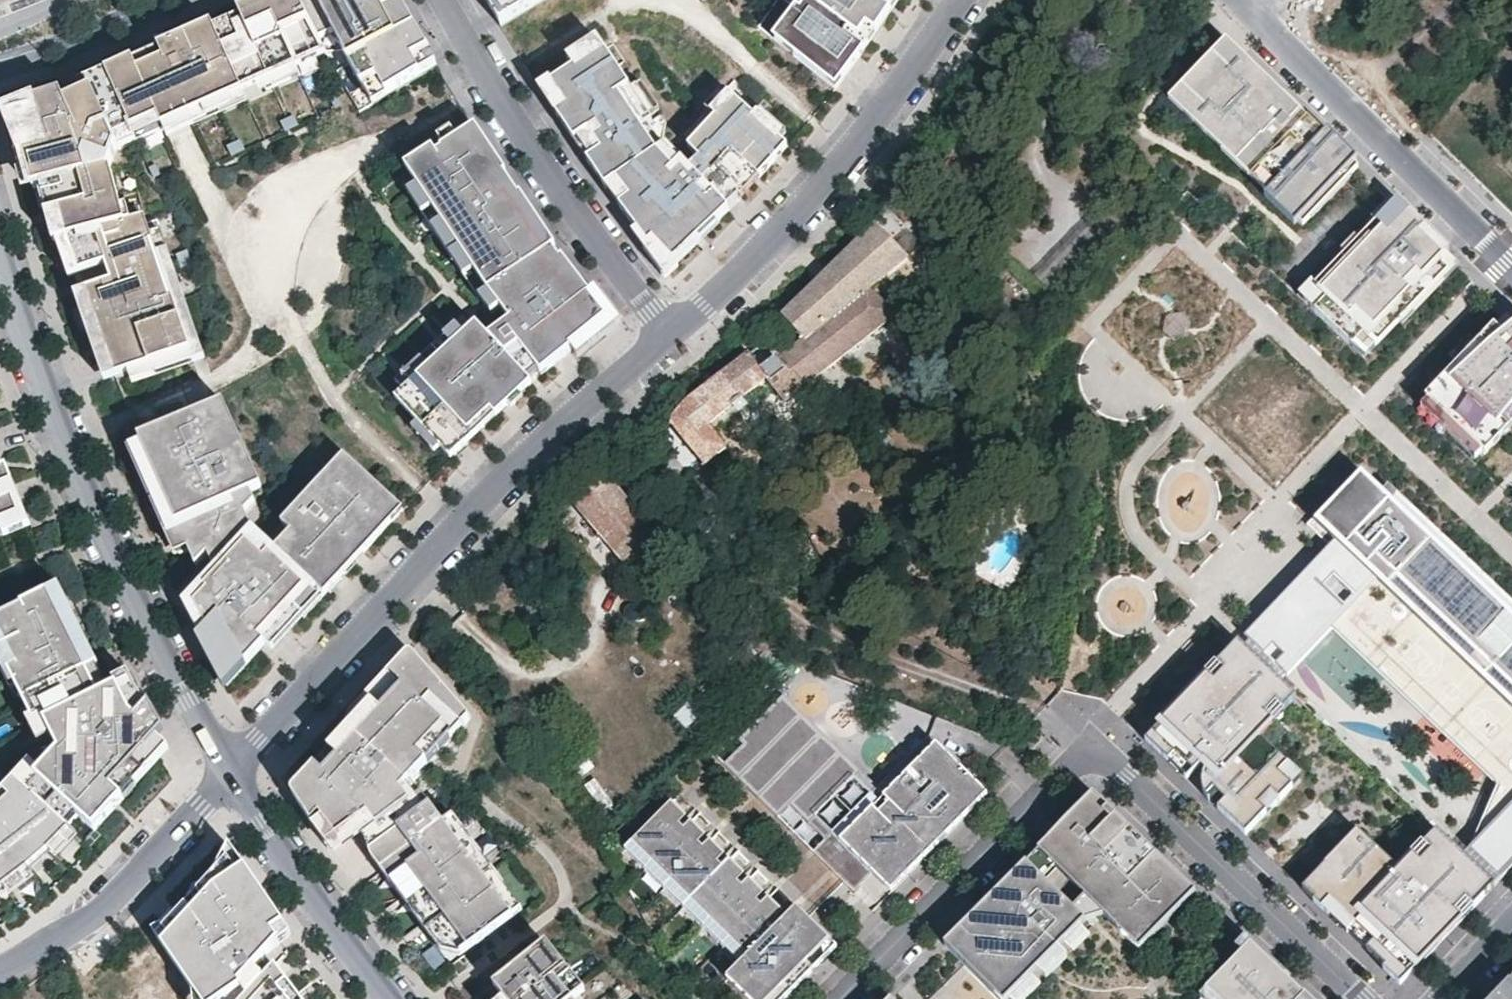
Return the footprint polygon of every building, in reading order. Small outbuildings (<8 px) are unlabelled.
[(135,63),(136,66),(162,54),(281,0),(265,0),(239,6),(243,13),(215,26),(214,24),(187,37),(157,45),(160,51),(135,63)] [(162,54),(188,111),(324,49),(298,0),(281,0),(162,54)] [(400,0),(298,0),(324,49),(327,55),(360,112),(436,66),(400,0)] [(502,28),(548,0),(486,0),(502,28)] [(769,36),(836,89),(851,69),(865,50),(868,45),(885,21),(900,0),(806,0),(797,11),(793,7),(769,36)] [(793,7),(797,11),(806,0),(784,0),(793,7)] [(1170,98),(1298,222),(1354,164),(1291,103),(1226,40),(1170,98)] [(613,44),(541,93),(562,126),(564,128),(577,148),(594,172),(606,189),(687,132),(693,126),(666,86),(671,83),(667,77),(662,80),(641,49),(613,44)] [(324,49),(188,111),(195,127),(247,103),(243,93),(264,84),(268,93),(302,78),(298,68),(327,55),(324,49)] [(164,129),(170,141),(183,135),(196,129),(195,127),(188,111),(162,54),(136,66),(164,129)] [(80,86),(82,90),(136,66),(135,63),(134,62),(80,86)] [(86,99),(68,107),(63,96),(35,105),(11,112),(18,134),(24,132),(37,174),(42,173),(46,187),(52,185),(71,240),(82,275),(88,293),(116,378),(129,373),(191,352),(148,225),(146,220),(134,223),(129,207),(123,209),(113,171),(109,170),(117,149),(121,150),(164,129),(136,66),(82,90),(86,99)] [(734,80),(693,126),(687,132),(606,189),(626,217),(667,271),(715,225),(730,211),(729,210),(718,199),(729,187),(741,199),(784,153),(797,136),(769,112),(773,107),(763,98),(759,103),(734,80)] [(82,90),(63,96),(68,107),(86,99),(82,90)] [(336,110),(343,107),(338,98),(332,101),(336,110)] [(11,112),(35,105),(34,102),(3,115),(10,137),(18,134),(11,112)] [(286,133),(299,127),(295,118),(282,123),(286,133)] [(489,150),(477,131),(406,176),(416,191),(420,188),(492,294),(393,380),(402,389),(397,394),(447,447),(523,374),(531,383),(541,374),(542,376),(565,357),(582,342),(610,320),(563,259),(561,261),(549,269),(474,159),(489,150)] [(18,134),(10,137),(22,179),(37,174),(24,132),(18,134)] [(232,157),(245,151),(241,142),(228,147),(232,157)] [(549,269),(561,261),(552,248),(541,233),(544,231),(489,150),(474,159),(549,269)] [(161,176),(157,167),(151,170),(155,179),(161,176)] [(37,174),(22,179),(26,193),(38,189),(46,187),(42,173),(37,174)] [(71,240),(52,185),(46,187),(38,189),(54,245),(57,244),(71,240)] [(729,187),(718,199),(729,210),(735,204),(741,199),(729,187)] [(1383,228),(1400,210),(1395,205),(1377,223),(1383,228)] [(1351,260),(1322,290),(1335,303),(1321,317),(1358,353),(1370,341),(1377,348),(1456,264),(1426,235),(1400,210),(1383,228),(1365,246),(1351,260)] [(191,352),(129,373),(133,384),(206,360),(159,221),(148,225),(191,352)] [(908,259),(877,225),(823,277),(784,316),(804,340),(787,354),(779,349),(772,356),(775,360),(773,361),(804,389),(897,315),(875,287),(908,259)] [(71,240),(57,244),(69,280),(76,277),(82,275),(71,240)] [(1351,260),(1365,246),(1360,241),(1346,255),(1351,260)] [(184,270),(193,267),(189,254),(179,257),(184,270)] [(88,293),(82,275),(76,277),(82,295),(88,293)] [(1335,303),(1322,290),(1318,287),(1304,301),(1321,317),(1335,303)] [(116,378),(88,293),(82,295),(77,296),(105,381),(116,378)] [(1428,400),(1485,455),(1511,427),(1511,320),(1508,316),(1428,400)] [(1366,360),(1377,348),(1370,341),(1358,353),(1366,360)] [(689,401),(671,421),(706,466),(728,449),(710,425),(734,407),(741,415),(751,406),(745,398),(768,381),(786,404),(804,389),(773,361),(763,369),(750,353),(720,377),(689,401)] [(523,374),(447,447),(448,448),(452,453),(455,456),(503,411),(532,384),(531,383),(523,374)] [(1485,455),(1428,400),(1419,410),(1476,464),(1485,455)] [(227,410),(144,447),(197,567),(209,554),(216,570),(183,605),(227,686),(276,633),(297,611),(304,618),(356,562),(350,556),(358,547),(364,553),(403,510),(345,456),(266,542),(253,530),(263,519),(252,493),(228,441),(239,436),(227,410)] [(262,488),(239,436),(228,441),(252,493),(262,488)] [(599,466),(569,496),(626,562),(632,556),(658,535),(599,466)] [(25,526),(0,467),(0,536),(25,526)] [(1245,637),(1263,654),(1274,644),(1297,666),(1342,619),(1392,666),(1408,650),(1511,750),(1511,604),(1389,487),(1382,494),(1358,472),(1310,523),(1333,544),(1316,563),(1325,571),(1313,584),(1245,637)] [(350,556),(356,562),(360,557),(364,553),(358,547),(350,556)] [(1316,563),(1245,637),(1313,584),(1325,571),(1316,563)] [(55,592),(0,619),(0,630),(46,722),(49,720),(56,734),(63,748),(41,772),(26,789),(69,828),(80,816),(94,830),(123,799),(112,789),(125,774),(130,779),(154,752),(129,729),(137,720),(148,708),(132,680),(106,693),(55,592)] [(0,630),(0,663),(13,688),(18,686),(35,721),(30,723),(40,742),(56,734),(49,720),(46,722),(0,630)] [(1239,644),(1146,741),(1198,791),(1246,836),(1299,780),(1255,738),(1295,697),(1239,644)] [(1274,644),(1263,654),(1287,677),(1297,666),(1274,644)] [(1392,666),(1508,775),(1470,849),(1501,880),(1511,869),(1511,750),(1408,650),(1392,666)] [(469,719),(411,652),(343,725),(350,732),(316,769),(325,777),(299,805),(327,846),(356,820),(406,775),(469,719)] [(849,888),(875,860),(893,878),(980,788),(971,779),(928,737),(878,788),(871,795),(855,779),(861,772),(783,696),(739,742),(744,747),(724,766),(849,888)] [(692,706),(676,717),(686,733),(702,722),(692,706)] [(112,789),(123,799),(169,750),(137,720),(129,729),(154,752),(130,779),(125,774),(112,789)] [(16,780),(26,789),(41,772),(31,763),(16,780)] [(878,788),(861,772),(855,779),(871,795),(878,788)] [(431,809),(406,775),(376,802),(399,833),(431,809)] [(71,830),(69,828),(26,789),(16,780),(0,796),(0,893),(7,888),(30,871),(51,852),(71,830)] [(855,894),(874,875),(892,893),(911,874),(983,800),(988,795),(980,788),(893,878),(875,860),(849,888),(855,894)] [(1093,796),(1038,851),(1039,852),(1056,869),(1058,870),(1069,882),(1085,897),(1088,900),(1096,892),(1110,907),(1102,914),(1103,915),(1118,929),(1126,921),(1147,942),(1161,928),(1154,921),(1173,901),(1181,909),(1196,893),(1173,871),(1165,879),(1148,863),(1156,855),(1128,829),(1121,837),(1105,822),(1113,814),(1093,796)] [(399,833),(376,802),(356,820),(368,855),(381,872),(389,865),(411,849),(399,833)] [(681,827),(689,819),(673,804),(666,812),(681,827)] [(516,898),(456,818),(444,827),(431,809),(399,833),(411,849),(389,865),(410,892),(430,920),(450,947),(483,922),(516,898)] [(830,941),(807,918),(798,910),(782,926),(778,922),(763,907),(759,903),(744,888),(740,884),(724,868),(720,865),(705,850),(700,846),(685,831),(681,827),(666,812),(633,845),(653,864),(672,883),(692,902),(711,921),(731,940),(748,957),(742,965),(727,979),(748,998),(773,998),(830,941)] [(1128,829),(1113,814),(1105,822),(1121,837),(1128,829)] [(708,838),(693,823),(685,831),(700,846),(708,838)] [(1356,833),(1302,890),(1402,984),(1418,967),(1495,887),(1439,833),(1399,875),(1356,833)] [(720,865),(727,857),(712,842),(705,850),(720,865)] [(653,864),(633,845),(626,852),(646,871),(653,864)] [(239,875),(246,869),(231,847),(216,878),(231,863),(239,875)] [(1038,851),(1026,863),(1045,881),(1056,869),(1039,852),(1038,851)] [(1173,871),(1156,855),(1148,863),(1165,879),(1173,871)] [(747,877),(731,861),(724,868),(740,884),(747,877)] [(285,925),(246,869),(239,875),(231,863),(216,878),(207,888),(188,909),(176,922),(159,940),(199,998),(248,998),(263,982),(252,973),(278,945),(271,935),(285,925)] [(1085,921),(1073,910),(1060,896),(1046,883),(1045,881),(1026,863),(944,946),(998,998),(1008,998),(1010,997),(1032,975),(1037,970),(1058,948),(1064,942),(1081,925),(1085,921)] [(672,883),(653,864),(646,871),(665,890),(672,883)] [(410,892),(389,865),(381,872),(401,899),(410,892)] [(1058,870),(1046,883),(1060,896),(1069,882),(1058,870)] [(766,895),(751,880),(744,888),(759,903),(766,895)] [(692,902),(672,883),(665,890),(685,909),(692,902)] [(188,909),(207,888),(196,892),(188,909)] [(430,920),(410,892),(401,899),(421,926),(430,920)] [(1085,897),(1073,910),(1085,921),(1103,915),(1102,914),(1088,900),(1085,897)] [(492,935),(525,910),(516,898),(483,922),(492,935)] [(786,914),(771,899),(763,907),(778,922),(786,914)] [(1161,928),(1181,909),(1173,901),(1154,921),(1161,928)] [(711,921),(692,902),(685,909),(704,928),(711,921)] [(450,947),(430,920),(421,926),(441,953),(450,947)] [(731,940),(711,921),(704,928),(724,947),(731,940)] [(1147,942),(1126,921),(1118,929),(1139,951),(1147,942)] [(153,931),(159,940),(176,922),(153,931)] [(459,959),(492,935),(483,922),(450,947),(441,953),(459,959)] [(270,954),(293,937),(285,925),(271,935),(278,945),(270,954)] [(1081,925),(1064,942),(1073,951),(1090,933),(1081,925)] [(742,965),(748,957),(731,940),(724,947),(742,965)] [(773,998),(786,998),(837,948),(830,941),(773,998)] [(1249,943),(1205,991),(1213,998),(1302,998),(1304,996),(1249,943)] [(547,945),(496,985),(506,998),(550,963),(547,945)] [(561,976),(567,970),(547,945),(550,963),(561,976)] [(1058,948),(1037,970),(1046,978),(1067,958),(1058,948)] [(1058,993),(1080,971),(1071,962),(1049,985),(1058,993)] [(504,998),(573,998),(557,979),(561,976),(550,963),(506,998),(504,998)] [(286,982),(276,968),(270,974),(280,987),(286,982)] [(573,998),(577,998),(585,993),(567,970),(561,976),(557,979),(573,998)] [(297,996),(286,982),(280,987),(270,974),(263,982),(248,998),(293,998),(297,996)] [(1010,997),(1011,998),(1025,998),(1041,983),(1032,975),(1010,997)] [(1509,981),(1509,982),(1494,998),(1493,998),(1511,998),(1511,978),(1509,981)] [(1205,991),(1198,997),(1201,998),(1213,998),(1205,991)]
